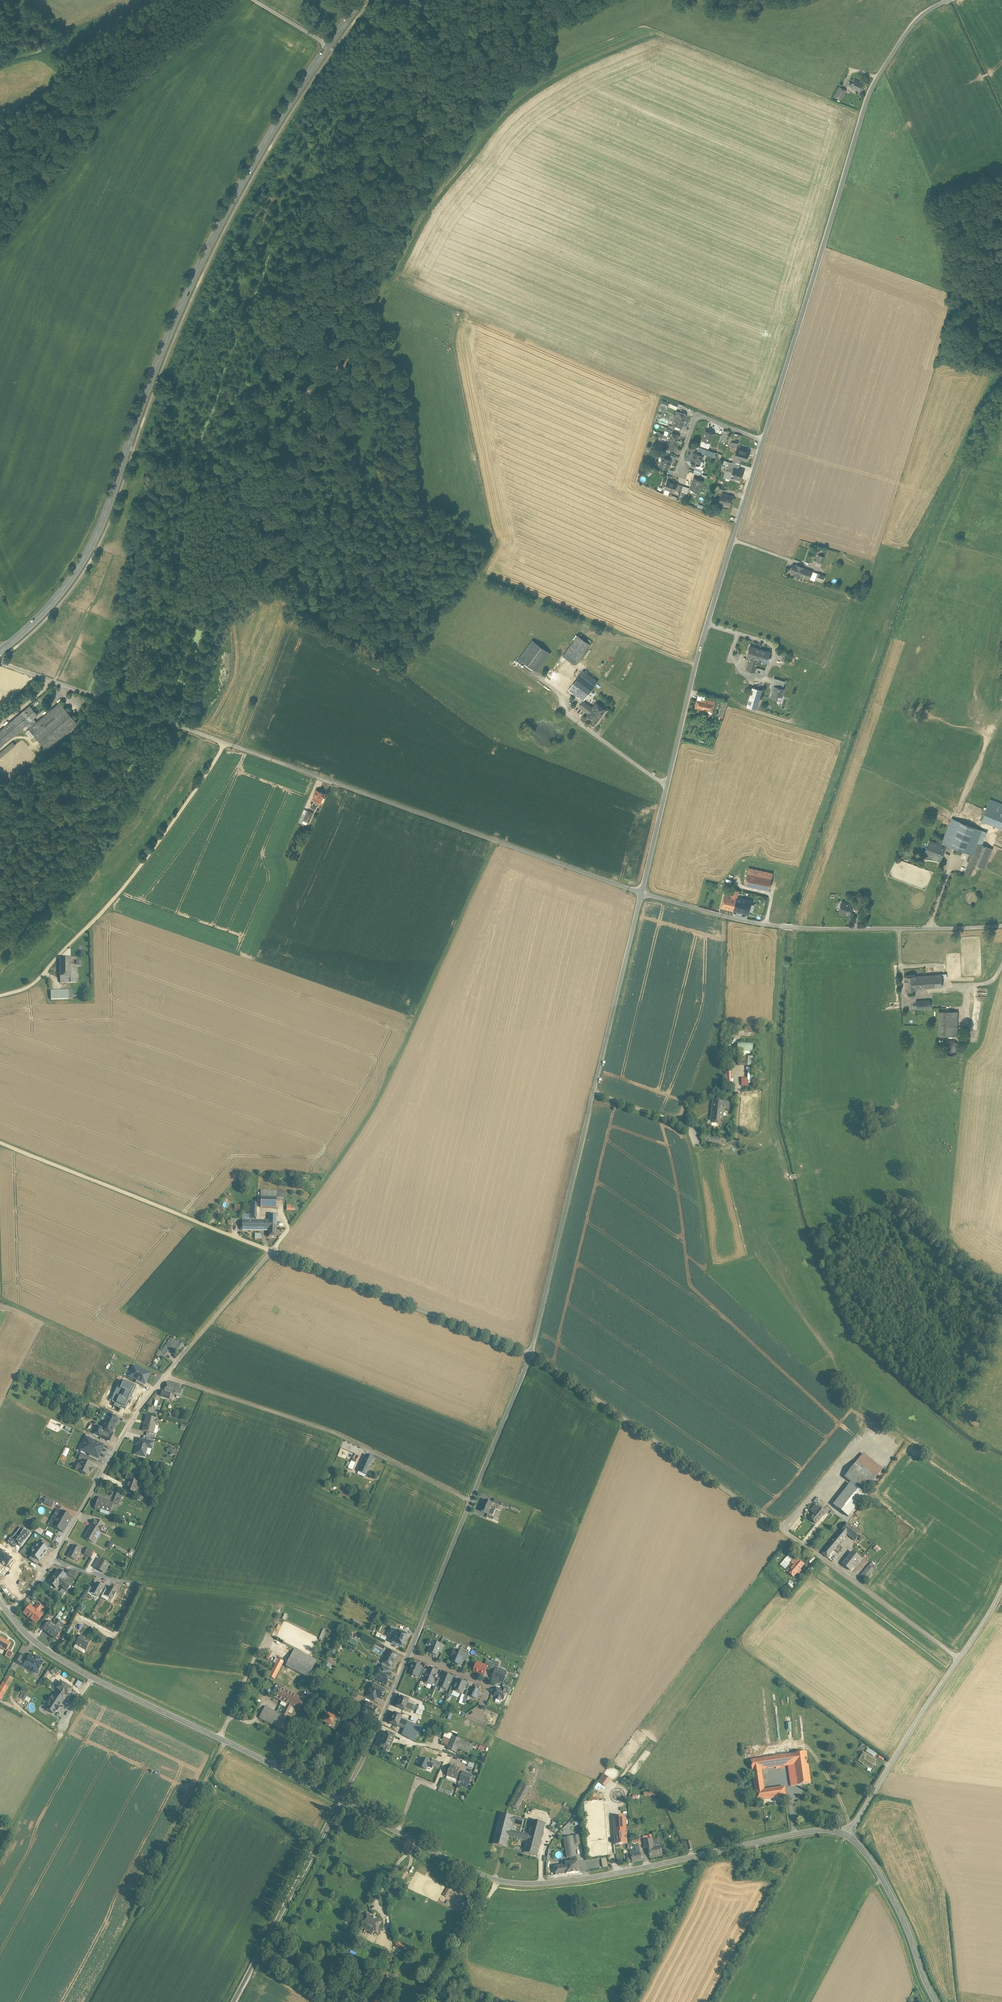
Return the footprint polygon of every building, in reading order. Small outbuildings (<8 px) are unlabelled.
[(864,84),(855,79),(853,83),(852,83),(850,82),(848,86),(860,92),(864,84)] [(840,87),(835,96),(841,99),(846,90),(840,87)] [(659,409),(666,411),(669,400),(662,399),(659,409)] [(673,416),(684,420),(687,414),(676,410),(675,413),(674,413),(673,416)] [(682,427),(684,420),(673,416),(671,420),(672,420),(671,423),(682,427)] [(714,432),(705,429),(702,439),(710,441),(714,432)] [(672,432),(669,431),(667,434),(663,433),(664,434),(663,436),(669,439),(677,441),(679,435),(672,432)] [(677,441),(669,439),(668,442),(665,441),(664,445),(675,448),(677,441)] [(659,447),(655,446),(653,451),(660,454),(661,449),(658,448),(659,447)] [(748,451),(736,447),(733,457),(746,461),(748,451)] [(703,455),(695,452),(691,461),(700,464),(703,455)] [(670,458),(662,456),(659,465),(667,468),(670,458)] [(728,465),(725,477),(731,478),(731,477),(736,479),(736,478),(741,479),(743,470),(734,468),(735,467),(728,465)] [(703,479),(694,476),(690,487),(698,490),(700,485),(701,486),(703,479)] [(677,482),(667,479),(664,487),(665,487),(664,490),(665,492),(667,492),(669,492),(670,488),(674,490),(675,489),(677,482)] [(733,496),(722,492),(719,502),(730,505),(733,496)] [(804,567),(797,565),(796,565),(793,564),(790,572),(791,572),(791,571),(796,573),(795,575),(800,577),(801,576),(802,576),(805,568),(804,568),(804,567)] [(813,571),(805,568),(802,576),(810,579),(813,571)] [(825,575),(817,573),(815,579),(823,582),(825,575)] [(578,634),(563,654),(575,663),(590,643),(578,634)] [(532,640),(520,657),(537,670),(550,653),(532,640)] [(760,649),(750,646),(747,656),(749,657),(749,656),(757,659),(760,649)] [(770,652),(760,649),(757,659),(758,659),(767,662),(770,652)] [(757,659),(749,656),(749,657),(747,664),(756,667),(758,659),(757,659)] [(598,680),(583,669),(574,682),(589,693),(598,680)] [(770,689),(772,690),(774,685),(783,687),(785,681),(774,677),(770,689)] [(574,682),(569,689),(580,697),(578,700),(582,703),(583,700),(589,693),(574,682)] [(772,690),(770,696),(781,699),(785,688),(783,687),(774,685),(772,690)] [(762,689),(753,686),(747,706),(756,708),(762,689)] [(710,700),(703,698),(703,701),(697,699),(695,707),(701,709),(701,708),(713,710),(715,704),(710,702),(710,700)] [(605,709),(596,703),(593,707),(583,700),(582,703),(579,706),(589,713),(588,714),(596,721),(605,709)] [(728,702),(722,700),(717,714),(720,715),(723,716),(728,702)] [(29,727),(46,748),(77,722),(60,701),(37,721),(29,727)] [(38,714),(30,704),(21,711),(29,721),(33,717),(38,714)] [(0,729),(0,746),(26,724),(29,721),(21,711),(0,729)] [(0,717),(0,721),(9,714),(7,711),(0,717)] [(29,721),(26,724),(29,727),(37,721),(33,717),(29,721)] [(320,801),(324,792),(316,789),(312,798),(320,801)] [(990,799),(982,820),(1001,828),(1001,824),(1001,804),(990,799)] [(313,812),(307,810),(303,819),(309,822),(313,812)] [(982,830),(952,818),(942,842),(946,844),(972,854),(973,854),(977,843),(982,830)] [(941,845),(929,840),(924,854),(940,860),(945,846),(946,844),(942,842),(941,845)] [(992,849),(977,843),(973,854),(972,854),(969,862),(975,864),(985,868),(992,849)] [(975,864),(969,862),(965,873),(970,875),(975,864)] [(773,872),(757,869),(756,874),(772,878),(773,872)] [(756,874),(748,872),(745,884),(769,890),(772,878),(756,874)] [(731,895),(725,894),(721,907),(734,910),(737,897),(731,895)] [(737,897),(734,910),(748,913),(751,900),(737,897)] [(862,900),(856,898),(854,907),(860,908),(862,900)] [(853,904),(842,901),(839,911),(841,911),(841,913),(845,914),(846,913),(850,914),(853,904)] [(71,965),(70,958),(60,958),(60,976),(71,976),(71,965)] [(77,965),(71,965),(71,976),(60,976),(60,977),(60,982),(77,982),(77,965)] [(941,974),(915,976),(916,989),(924,989),(924,988),(942,986),(941,974)] [(915,975),(904,975),(905,990),(916,989),(915,976),(915,975)] [(51,991),(51,1000),(69,999),(69,991),(51,991)] [(930,1000),(921,1000),(921,1008),(930,1008),(930,1000)] [(958,1011),(939,1011),(939,1035),(957,1035),(958,1011)] [(958,1051),(959,1048),(958,1045),(956,1043),(954,1041),(951,1040),(948,1041),(946,1043),(944,1045),(944,1048),(944,1051),(946,1053),(948,1055),(951,1055),(954,1055),(957,1053),(958,1051)] [(753,1045),(738,1044),(738,1052),(752,1053),(753,1045)] [(748,1078),(742,1078),(742,1086),(748,1086),(748,1083),(752,1083),(753,1071),(751,1071),(751,1067),(748,1067),(747,1070),(749,1070),(748,1078)] [(730,1103),(713,1100),(710,1123),(723,1125),(723,1123),(724,1123),(724,1122),(723,1122),(724,1108),(729,1109),(730,1103)] [(277,1191),(261,1190),(260,1207),(276,1208),(277,1200),(277,1194),(277,1191)] [(269,1221),(242,1221),(242,1230),(269,1230),(269,1225),(269,1221)] [(172,1339),(165,1347),(166,1348),(169,1351),(171,1353),(175,1348),(178,1351),(183,1345),(178,1341),(176,1342),(172,1339)] [(166,1348),(161,1353),(165,1356),(169,1351),(166,1348)] [(150,1374),(134,1366),(129,1376),(137,1379),(145,1383),(146,1383),(150,1374)] [(131,1398),(136,1386),(125,1381),(125,1382),(121,1380),(118,1387),(117,1387),(110,1401),(115,1404),(113,1409),(119,1412),(121,1407),(125,1409),(129,1402),(130,1403),(132,1399),(131,1398)] [(180,1386),(167,1383),(164,1391),(163,1390),(161,1396),(163,1396),(162,1398),(167,1399),(167,1398),(172,1399),(173,1396),(171,1395),(172,1393),(177,1395),(177,1393),(181,1394),(182,1389),(179,1388),(180,1386)] [(111,1416),(109,1415),(105,1422),(114,1426),(118,1419),(111,1416)] [(158,1420),(146,1417),(143,1431),(152,1433),(154,1424),(157,1425),(158,1420)] [(114,1426),(105,1422),(102,1429),(96,1426),(93,1433),(105,1438),(108,1432),(111,1434),(114,1426)] [(90,1455),(97,1458),(98,1456),(100,1450),(102,1451),(104,1446),(90,1440),(86,1438),(82,1448),(86,1450),(85,1452),(90,1455)] [(138,1444),(135,1454),(145,1457),(147,1448),(151,1449),(153,1443),(151,1442),(143,1440),(137,1439),(136,1443),(138,1444)] [(341,1448),(339,1456),(347,1458),(348,1456),(352,1458),(354,1452),(341,1448)] [(89,1457),(81,1454),(79,1460),(82,1461),(87,1463),(90,1458),(89,1457)] [(365,1455),(358,1471),(366,1475),(373,1459),(365,1455)] [(352,1458),(351,1461),(348,1460),(345,1467),(353,1469),(356,1460),(352,1458)] [(87,1463),(82,1461),(80,1466),(78,1465),(76,1470),(88,1475),(90,1472),(92,1469),(91,1469),(93,1466),(87,1463)] [(876,1477),(857,1462),(844,1477),(864,1493),(876,1477)] [(136,1477),(127,1474),(126,1479),(129,1480),(126,1490),(135,1493),(135,1491),(136,1491),(137,1488),(137,1487),(138,1484),(134,1482),(136,1477)] [(850,1483),(833,1505),(848,1516),(865,1495),(850,1483)] [(46,1496),(43,1503),(52,1507),(55,1500),(46,1496)] [(123,1499),(117,1496),(114,1502),(120,1505),(123,1499)] [(114,1503),(101,1498),(97,1507),(102,1510),(103,1508),(111,1511),(114,1503)] [(493,1503),(486,1500),(481,1511),(488,1514),(493,1516),(495,1510),(491,1508),(493,1503)] [(825,1512),(816,1504),(810,1511),(814,1514),(810,1519),(816,1524),(825,1512)] [(72,1517),(57,1508),(48,1524),(63,1533),(72,1517)] [(104,1525),(96,1520),(92,1526),(91,1525),(90,1527),(90,1528),(90,1527),(100,1533),(101,1531),(106,1534),(108,1531),(103,1528),(104,1525)] [(827,1558),(836,1547),(847,1534),(853,1527),(848,1523),(822,1554),(827,1558)] [(90,1528),(84,1538),(94,1543),(100,1533),(90,1527),(90,1528)] [(853,1527),(847,1534),(855,1541),(861,1533),(853,1527)] [(12,1536),(8,1542),(14,1547),(17,1543),(21,1546),(30,1535),(21,1528),(14,1538),(12,1536)] [(41,1544),(47,1549),(50,1546),(43,1541),(41,1544)] [(35,1549),(43,1555),(48,1549),(47,1549),(41,1544),(40,1543),(35,1549)] [(74,1545),(67,1556),(75,1561),(81,1549),(74,1545)] [(117,1546),(115,1549),(131,1558),(135,1551),(131,1549),(129,1553),(117,1546)] [(94,1552),(87,1548),(84,1554),(91,1558),(94,1552)] [(39,1561),(43,1555),(35,1549),(31,1555),(32,1556),(38,1561),(39,1561)] [(861,1559),(852,1552),(843,1564),(849,1569),(852,1566),(855,1568),(861,1559)] [(13,1559),(7,1554),(1,1562),(7,1567),(7,1566),(12,1559),(13,1559)] [(36,1564),(38,1561),(32,1556),(29,1559),(36,1564)] [(803,1564),(794,1557),(790,1562),(794,1565),(788,1572),(794,1576),(803,1564)] [(98,1558),(93,1567),(104,1574),(110,1564),(98,1558)] [(869,1565),(860,1576),(866,1581),(875,1570),(873,1569),(875,1566),(871,1563),(869,1565)] [(66,1576),(59,1570),(54,1576),(69,1588),(71,1585),(67,1581),(66,1582),(63,1580),(64,1578),(65,1579),(67,1577),(66,1576)] [(77,1573),(70,1570),(68,1575),(74,1578),(77,1573)] [(69,1588),(54,1576),(49,1582),(56,1588),(59,1584),(62,1586),(61,1587),(66,1591),(69,1588)] [(91,1593),(98,1597),(104,1587),(97,1583),(91,1593)] [(106,1596),(112,1599),(117,1591),(110,1587),(106,1596)] [(63,1596),(54,1588),(53,1591),(61,1598),(63,1596)] [(31,1606),(24,1614),(31,1619),(37,1612),(35,1610),(33,1609),(33,1608),(31,1606)] [(39,1614),(37,1612),(31,1619),(37,1624),(43,1616),(41,1614),(40,1615),(39,1614)] [(49,1621),(43,1629),(49,1634),(54,1627),(53,1625),(50,1623),(51,1622),(49,1621)] [(56,1628),(54,1627),(49,1634),(55,1639),(62,1631),(59,1629),(59,1630),(56,1628)] [(72,1628),(68,1637),(74,1640),(79,1632),(72,1628)] [(407,1635),(397,1631),(395,1635),(392,1643),(402,1647),(407,1635)] [(80,1635),(75,1645),(76,1645),(86,1651),(85,1652),(85,1653),(92,1642),(91,1641),(91,1642),(80,1636),(81,1636),(80,1635)] [(6,1651),(10,1643),(0,1638),(0,1648),(6,1651)] [(347,1643),(354,1646),(357,1642),(350,1638),(347,1643)] [(441,1645),(433,1642),(429,1653),(436,1656),(438,1652),(439,1652),(440,1648),(441,1645)] [(316,1661),(294,1649),(291,1656),(313,1667),(316,1661)] [(397,1653),(390,1649),(387,1654),(395,1658),(397,1653)] [(462,1653),(456,1650),(455,1651),(452,1657),(453,1657),(451,1661),(460,1665),(462,1660),(465,1654),(462,1653)] [(470,1653),(463,1650),(462,1653),(465,1654),(462,1660),(466,1661),(470,1653)] [(8,1651),(5,1656),(10,1659),(13,1653),(8,1651)] [(20,1654),(15,1662),(24,1666),(37,1673),(43,1662),(29,1655),(28,1658),(20,1654)] [(387,1654),(383,1662),(388,1665),(390,1666),(395,1658),(387,1654)] [(313,1667),(291,1656),(285,1666),(307,1678),(313,1667)] [(278,1659),(269,1676),(274,1679),(283,1661),(278,1659)] [(494,1663),(487,1660),(485,1666),(487,1667),(486,1669),(490,1671),(491,1668),(494,1663)] [(500,1663),(494,1661),(494,1663),(491,1668),(496,1670),(497,1669),(498,1669),(500,1663)] [(485,1666),(477,1663),(474,1671),(484,1675),(486,1669),(487,1667),(485,1666)] [(422,1667),(414,1664),(410,1672),(414,1674),(413,1676),(418,1677),(419,1675),(421,1668),(422,1667)] [(56,1667),(51,1671),(54,1675),(59,1670),(56,1667)] [(380,1668),(378,1671),(376,1671),(375,1673),(376,1675),(374,1678),(386,1684),(391,1674),(388,1673),(380,1668)] [(433,1671),(429,1669),(428,1671),(425,1678),(424,1682),(428,1684),(429,1682),(433,1684),(434,1680),(435,1680),(437,1675),(436,1675),(438,1671),(433,1670),(433,1671)] [(498,1669),(497,1669),(496,1670),(493,1679),(503,1683),(507,1674),(508,1673),(507,1673),(498,1669)] [(452,1677),(444,1674),(442,1679),(439,1687),(447,1690),(452,1677)] [(0,1687),(0,1699),(0,1700),(1,1700),(13,1679),(6,1676),(0,1687)] [(467,1683),(458,1680),(455,1687),(454,1691),(457,1692),(458,1694),(460,1695),(461,1694),(463,1694),(465,1689),(467,1683)] [(65,1700),(67,1696),(68,1696),(72,1689),(61,1682),(57,1689),(55,1693),(65,1700)] [(384,1690),(373,1684),(372,1686),(370,1686),(368,1689),(370,1690),(369,1692),(377,1696),(380,1698),(384,1690)] [(305,1700),(279,1687),(274,1697),(287,1704),(291,1706),(300,1710),(305,1700)] [(480,1691),(472,1688),(470,1692),(469,1696),(477,1699),(480,1691)] [(501,1690),(498,1689),(495,1696),(497,1697),(496,1699),(501,1701),(501,1699),(504,1700),(506,1693),(507,1692),(501,1690)] [(377,1696),(369,1692),(366,1697),(374,1702),(377,1696)] [(64,1699),(55,1694),(53,1697),(52,1697),(49,1702),(50,1702),(46,1708),(54,1714),(57,1710),(57,1711),(58,1710),(57,1710),(59,1708),(60,1707),(59,1707),(64,1699)] [(408,1700),(400,1697),(396,1707),(404,1710),(404,1708),(407,1703),(408,1700)] [(369,1703),(364,1700),(360,1708),(362,1709),(363,1710),(362,1712),(369,1715),(372,1717),(374,1714),(375,1715),(376,1712),(375,1712),(377,1708),(371,1704),(369,1703)] [(287,1704),(282,1715),(286,1717),(288,1712),(291,1706),(287,1704)] [(419,1704),(418,1706),(415,1705),(412,1713),(421,1717),(425,1706),(419,1704)] [(333,1705),(325,1719),(324,1721),(324,1722),(326,1723),(325,1725),(334,1730),(339,1719),(335,1717),(340,1708),(333,1705)] [(282,1715),(265,1706),(259,1718),(280,1729),(283,1723),(284,1723),(284,1722),(286,1717),(282,1715)] [(369,1715),(362,1712),(363,1710),(362,1709),(359,1714),(367,1719),(369,1715)] [(401,1717),(393,1714),(389,1724),(400,1728),(401,1725),(405,1727),(407,1722),(400,1719),(401,1717)] [(453,1733),(446,1730),(443,1737),(450,1740),(453,1733)] [(417,1734),(412,1732),(409,1739),(414,1742),(417,1734)] [(395,1736),(386,1733),(380,1748),(389,1751),(395,1736)] [(471,1745),(453,1737),(448,1749),(453,1751),(454,1747),(468,1753),(471,1745)] [(868,1748),(866,1752),(875,1756),(877,1753),(868,1748)] [(772,1757),(751,1760),(752,1771),(761,1769),(767,1769),(776,1767),(776,1769),(780,1768),(780,1767),(788,1766),(794,1765),(808,1763),(806,1752),(793,1754),(782,1755),(774,1756),(775,1757),(772,1757)] [(876,1761),(864,1753),(859,1761),(864,1764),(863,1765),(868,1768),(868,1767),(872,1769),(874,1765),(873,1765),(876,1761)] [(430,1762),(423,1758),(419,1766),(430,1772),(433,1766),(434,1764),(433,1764),(433,1765),(431,1763),(429,1763),(430,1762)] [(441,1763),(433,1759),(431,1763),(433,1765),(433,1764),(434,1764),(433,1766),(439,1769),(441,1763)] [(808,1763),(794,1765),(796,1777),(797,1785),(811,1783),(808,1763)] [(460,1769),(451,1766),(451,1765),(447,1776),(457,1779),(456,1780),(457,1780),(460,1769)] [(761,1769),(752,1771),(755,1791),(764,1790),(763,1781),(761,1769)] [(460,1781),(469,1785),(472,1775),(463,1772),(460,1781)] [(603,1774),(598,1781),(606,1787),(611,1779),(603,1774)] [(522,1782),(509,1805),(512,1807),(515,1802),(520,1805),(530,1786),(522,1782)] [(755,1791),(756,1801),(786,1797),(785,1787),(764,1790),(755,1791)] [(520,1805),(515,1802),(512,1807),(517,1810),(520,1805)] [(524,1819),(500,1813),(499,1820),(512,1824),(522,1826),(524,1819)] [(625,1817),(613,1818),(615,1834),(626,1833),(625,1817)] [(512,1824),(499,1820),(493,1844),(506,1848),(509,1837),(510,1830),(512,1824)] [(546,1823),(532,1820),(528,1834),(527,1841),(540,1844),(546,1823)] [(528,1834),(510,1830),(509,1837),(527,1841),(528,1834)] [(626,1833),(615,1834),(615,1844),(627,1843),(626,1833)] [(579,1835),(563,1838),(567,1858),(577,1856),(575,1845),(580,1844),(579,1835)] [(648,1840),(644,1841),(645,1849),(648,1849),(650,1858),(655,1857),(654,1847),(652,1839),(648,1840)] [(540,1844),(527,1841),(524,1852),(537,1856),(540,1844)] [(661,1846),(654,1847),(655,1857),(663,1855),(661,1846)] [(636,1853),(630,1854),(632,1862),(642,1860),(640,1852),(636,1853)] [(567,1858),(566,1858),(567,1863),(566,1863),(567,1874),(580,1872),(578,1861),(577,1856),(567,1858)] [(566,1862),(555,1863),(554,1864),(556,1875),(567,1874),(566,1863),(566,1862)] [(448,1885),(442,1895),(445,1897),(452,1887),(448,1885)] [(378,1919),(370,1915),(369,1917),(365,1914),(360,1924),(363,1926),(362,1928),(370,1932),(372,1930),(376,1932),(378,1928),(381,1923),(377,1921),(378,1919)] [(370,2001),(380,2001),(382,1997),(375,1993),(370,2001)]
